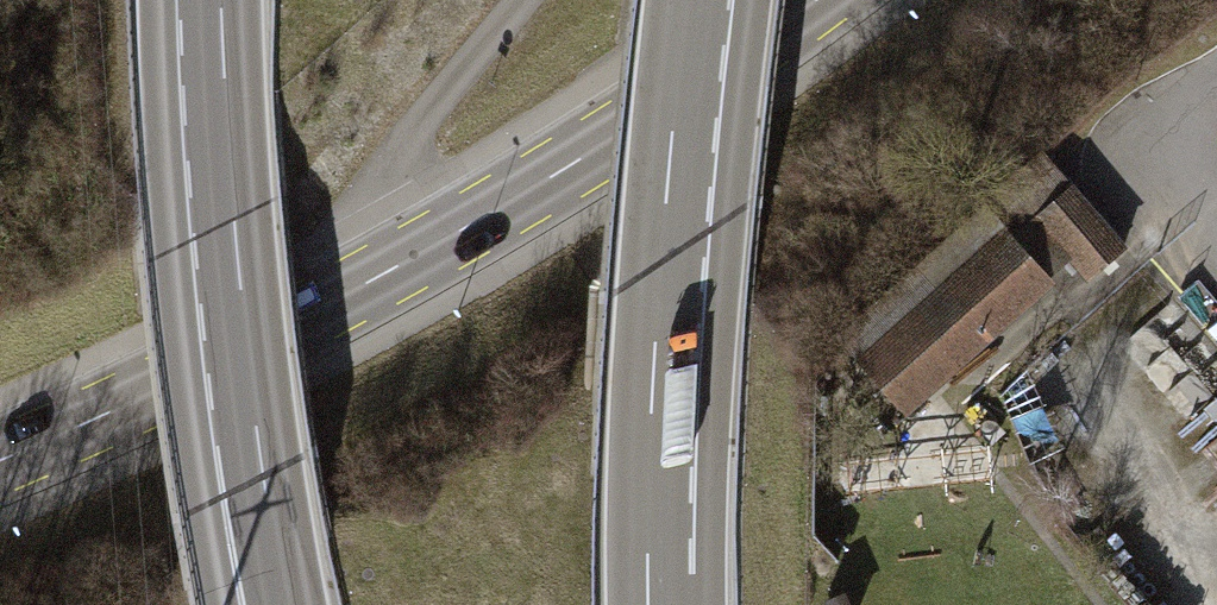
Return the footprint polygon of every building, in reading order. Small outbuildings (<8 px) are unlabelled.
[(1035,206),(872,346),(934,417),(1097,277),(1035,206)]
